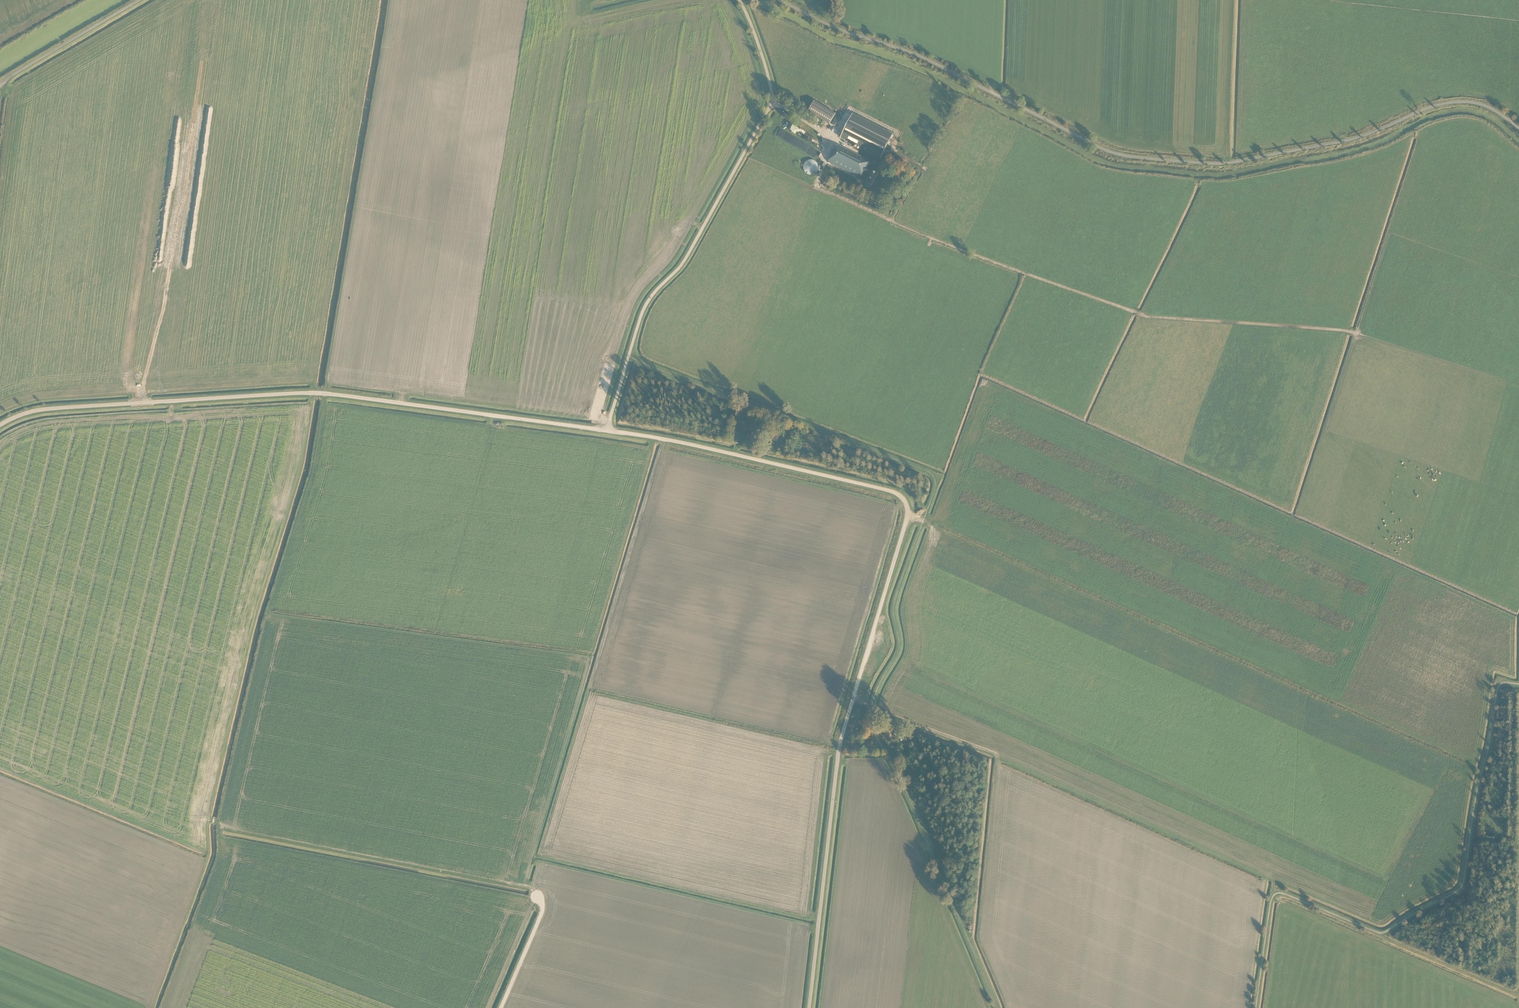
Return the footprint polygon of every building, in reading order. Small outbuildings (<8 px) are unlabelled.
[(814,101),(808,112),(830,125),(836,114),(814,101)] [(841,138),(881,158),(892,135),(852,115),(841,138)] [(866,168),(870,161),(837,145),(828,162),(860,179),(860,180),(865,183),(866,182),(872,185),(878,173),(872,169),(871,170),(866,168)] [(809,175),(811,176),(813,175),(815,174),(817,172),(818,170),(819,168),(818,166),(817,164),(815,162),(813,161),(811,160),(809,161),(806,162),(805,164),(804,166),(803,168),(804,170),(805,172),(806,174),(809,175)] [(831,178),(839,181),(840,180),(836,178),(837,176),(836,176),(837,174),(834,173),(833,175),(831,174),(828,179),(830,180),(831,178)] [(779,436),(777,436),(780,429),(775,427),(772,437),(767,435),(766,440),(770,441),(771,439),(777,441),(779,436)] [(757,445),(759,438),(748,434),(746,441),(757,445)] [(889,739),(894,736),(893,735),(897,733),(895,729),(893,731),(892,729),(890,729),(888,726),(883,729),(889,739)]
